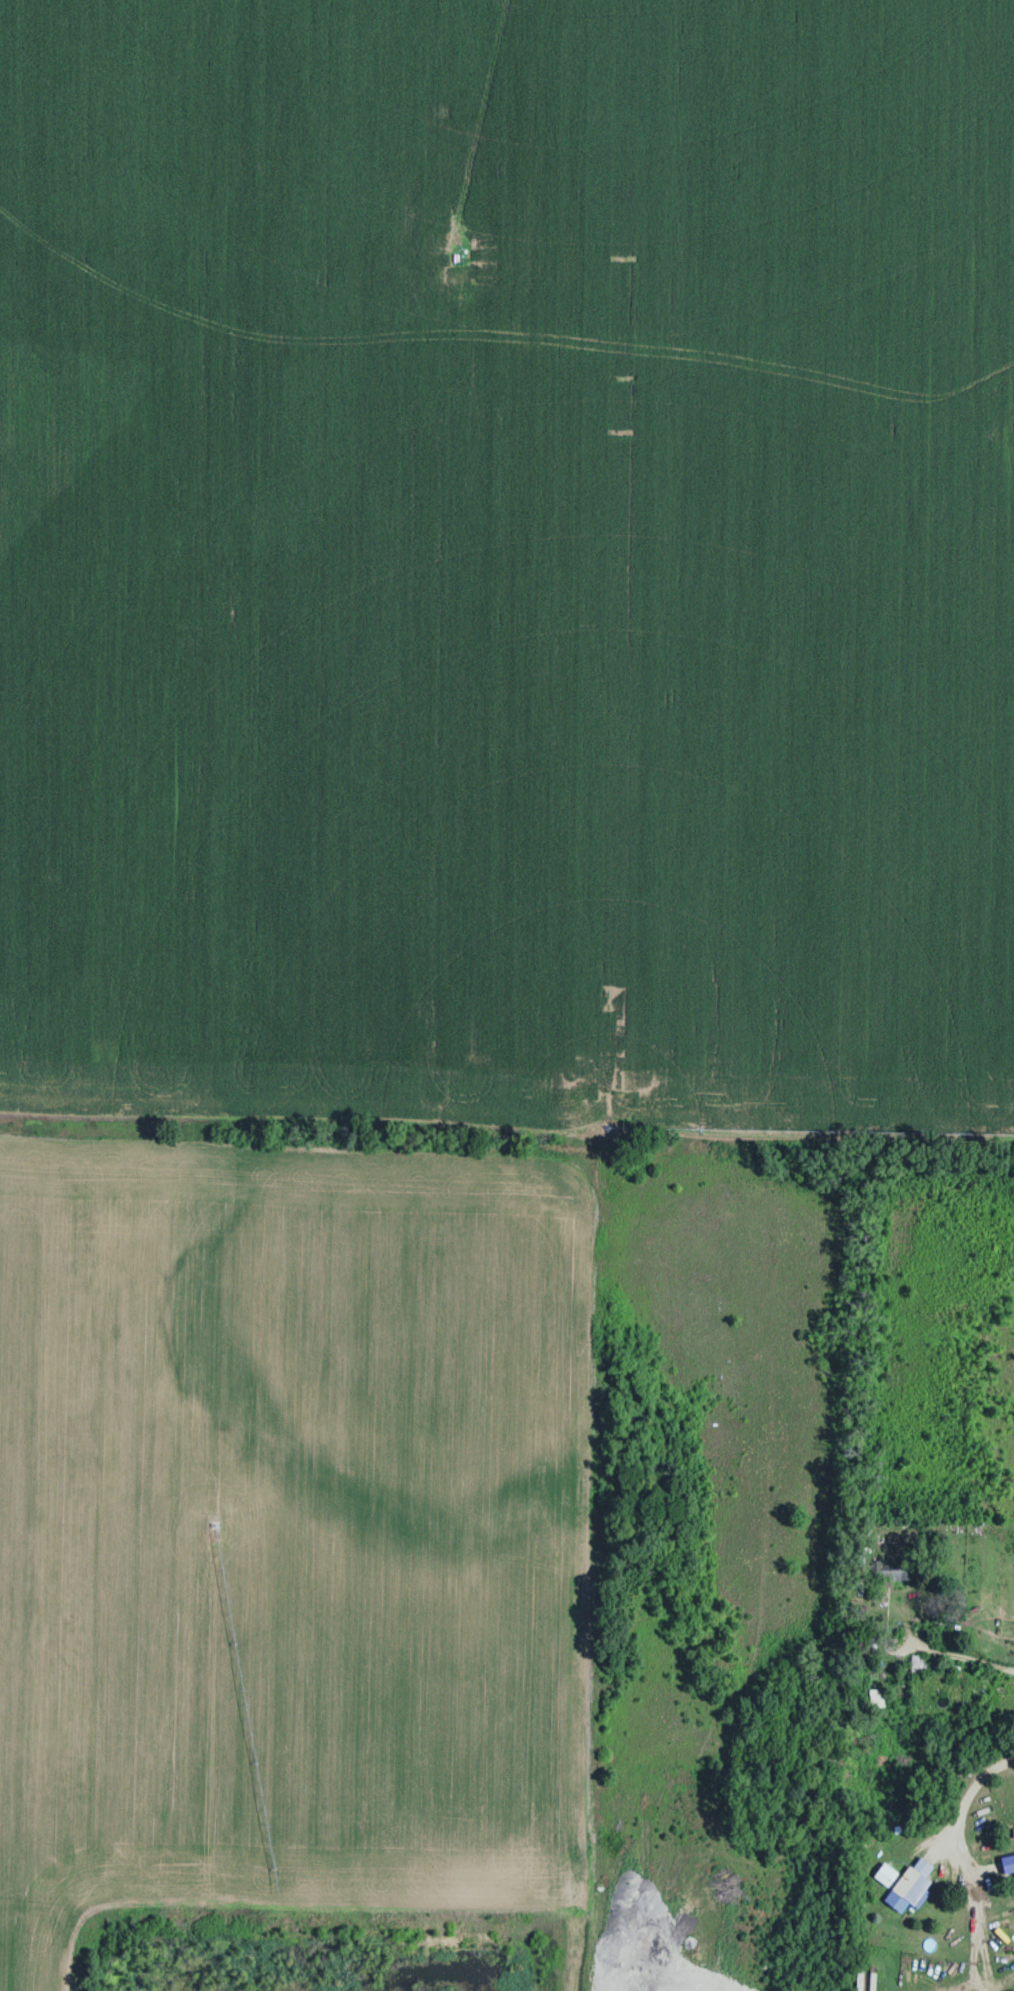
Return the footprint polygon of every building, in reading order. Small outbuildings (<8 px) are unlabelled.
[(907,1561),(868,1561),(868,1579),(907,1579),(907,1561)] [(925,1654),(911,1654),(911,1676),(925,1676),(925,1654)] [(1001,1871),(1013,1869),(1013,1852),(998,1855),(1001,1871)] [(931,1864),(914,1853),(884,1901),(901,1912),(908,1901),(916,1906),(932,1881),(924,1876),(931,1864)]
